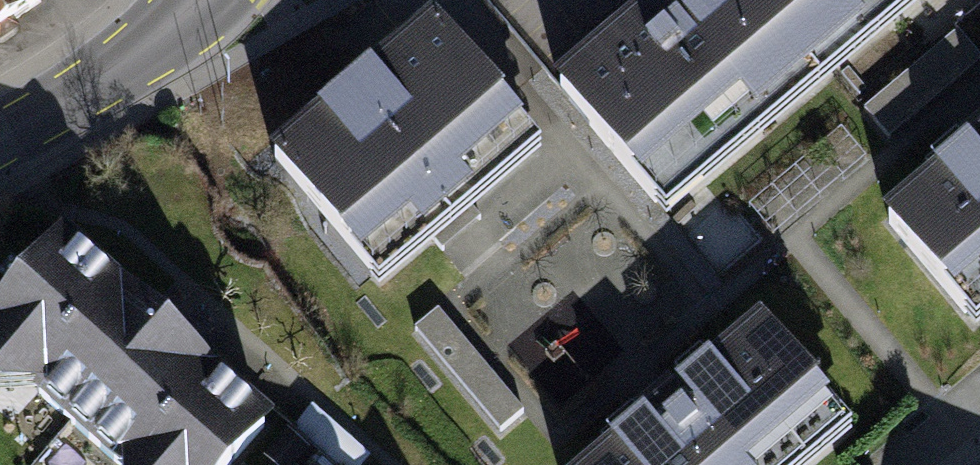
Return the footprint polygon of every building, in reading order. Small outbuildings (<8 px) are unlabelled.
[(45,20),(32,0),(0,0),(0,48),(45,20)] [(752,0),(650,0),(571,68),(555,83),(669,214),(823,81),(752,0)] [(823,81),(915,0),(752,0),(823,81)] [(447,40),(421,10),(261,145),(373,276),(448,213),(533,141),(447,40)] [(956,27),(863,107),(890,138),(979,60),(979,56),(956,27)] [(885,213),(979,324),(979,323),(979,133),(885,213)] [(0,329),(0,413),(36,408),(100,464),(256,464),(281,437),(166,337),(69,251),(0,329)] [(522,409),(436,308),(412,329),(498,429),(522,409)] [(762,321),(660,407),(590,464),(808,464),(852,429),(762,321)] [(287,433),(266,459),(273,464),(300,464),(310,453),(287,433)]
